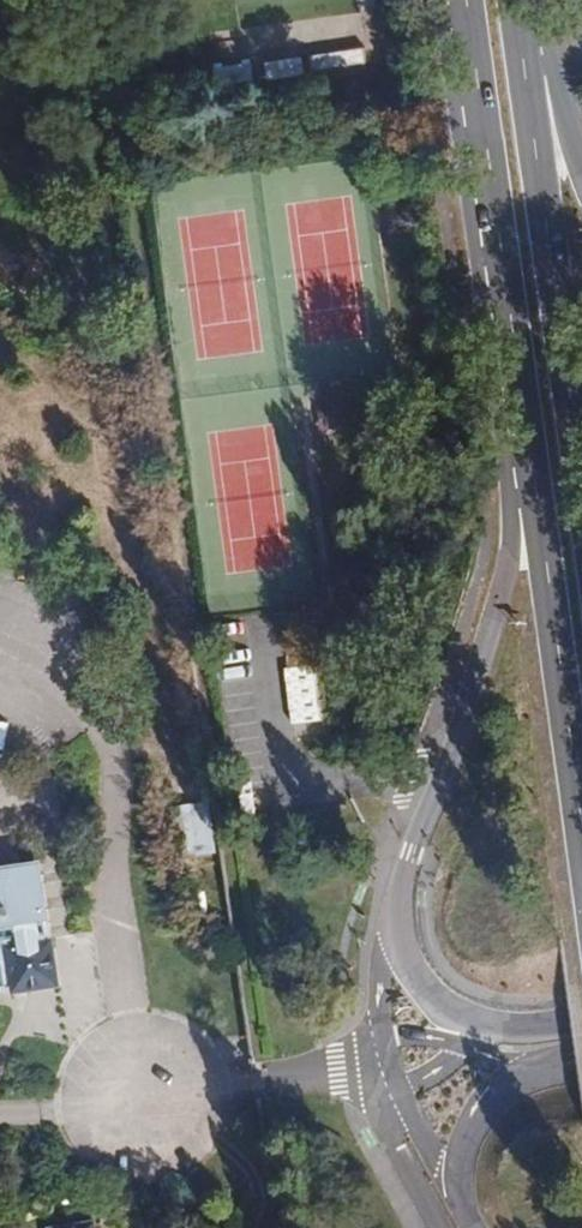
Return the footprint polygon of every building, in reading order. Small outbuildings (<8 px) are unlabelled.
[(293,723),(319,721),(316,690),(290,693),(293,723)] [(52,884),(51,870),(0,875),(0,882),(1,889),(52,884)] [(4,1006),(3,1001),(22,1000),(23,1005),(70,1001),(66,948),(58,948),(52,884),(1,889),(1,891),(2,910),(0,910),(0,1007),(4,1006)]
